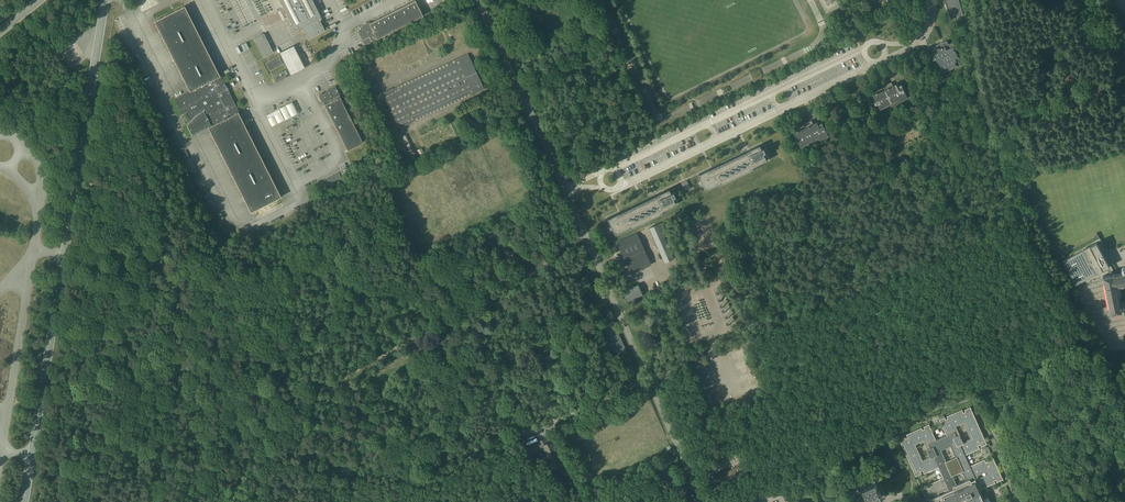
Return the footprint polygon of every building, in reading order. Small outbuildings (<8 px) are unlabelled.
[(286,11),(288,17),(295,30),(294,30),(295,31),(303,26),(309,38),(308,38),(309,39),(326,30),(325,30),(319,18),(322,17),(322,16),(321,17),(313,0),(280,0),(286,11)] [(361,29),(359,30),(358,30),(358,31),(365,45),(424,16),(416,0),(415,0),(370,22),(362,25),(363,29),(362,29),(361,28),(361,29)] [(951,18),(957,16),(956,16),(958,15),(958,16),(964,14),(959,0),(945,0),(951,18)] [(228,89),(221,75),(220,75),(185,5),(155,20),(190,90),(174,99),(182,114),(188,112),(190,116),(191,115),(193,118),(187,124),(192,135),(209,127),(251,211),(281,196),(239,112),(239,111),(230,92),(228,93),(227,90),(228,89)] [(264,57),(274,52),(264,33),(254,38),(264,57)] [(1053,39),(1039,48),(1044,55),(1057,46),(1053,39)] [(960,58),(954,45),(955,45),(953,41),(949,43),(947,40),(936,45),(939,50),(935,52),(932,54),(934,59),(936,58),(941,69),(942,73),(957,66),(961,64),(958,59),(960,58)] [(279,52),(291,75),(305,67),(294,45),(279,52)] [(458,58),(461,64),(458,65),(457,63),(401,89),(402,91),(395,94),(393,89),(384,93),(384,94),(386,98),(386,99),(397,122),(400,128),(409,124),(407,118),(413,115),(414,119),(471,92),(469,89),(472,88),(474,93),(484,89),(482,83),(475,68),(471,59),(468,54),(460,57),(458,58)] [(280,57),(267,64),(270,70),(283,64),(280,57)] [(273,76),(276,82),(286,77),(283,71),(273,76)] [(877,100),(875,101),(876,105),(878,103),(881,109),(889,105),(889,104),(899,99),(900,101),(908,97),(902,84),(898,86),(897,83),(893,85),(891,82),(884,86),(885,89),(878,93),(878,92),(874,94),(877,100)] [(325,104),(348,150),(363,142),(340,96),(341,96),(336,86),(326,91),(327,92),(324,94),(323,94),(322,93),(320,94),(319,94),(319,95),(319,96),(322,101),(323,101),(325,104)] [(298,113),(293,102),(279,109),(267,115),(272,126),(285,119),(298,113)] [(794,132),(796,135),(793,136),(795,140),(797,143),(799,142),(802,147),(809,143),(820,137),(821,139),(829,135),(823,122),(819,124),(817,121),(814,123),(812,120),(804,124),(806,127),(799,131),(798,130),(794,132)] [(418,161),(409,142),(405,135),(402,137),(403,138),(405,144),(414,162),(418,161)] [(750,151),(711,170),(710,169),(699,174),(706,189),(721,183),(722,184),(754,168),(754,167),(768,160),(765,153),(767,152),(765,147),(763,148),(761,145),(749,150),(750,151)] [(427,157),(426,156),(422,148),(417,150),(422,159),(427,157)] [(327,183),(340,177),(338,173),(326,180),(327,183)] [(687,180),(681,183),(685,191),(691,188),(687,180)] [(669,189),(657,194),(658,195),(619,214),(618,213),(607,218),(615,233),(629,226),(630,228),(662,212),(662,211),(676,204),(673,197),(675,196),(673,191),(671,192),(669,189)] [(649,228),(664,262),(668,261),(670,260),(674,258),(658,224),(656,225),(652,227),(649,228)] [(651,264),(645,252),(637,233),(617,242),(631,273),(651,264)] [(1063,261),(1076,284),(1107,268),(1110,274),(1103,276),(1111,313),(1112,313),(1113,315),(1121,313),(1121,311),(1122,311),(1122,308),(1124,307),(1124,308),(1124,314),(1124,298),(1123,298),(1123,300),(1122,300),(1120,286),(1117,286),(1117,285),(1124,284),(1124,267),(1124,266),(1123,267),(1122,268),(1122,270),(1123,271),(1123,272),(1115,274),(1115,273),(1113,274),(1109,267),(1110,266),(1097,242),(1063,261)] [(643,294),(642,294),(638,284),(623,291),(627,301),(643,294)] [(563,295),(559,287),(554,289),(558,297),(563,295)] [(627,352),(613,321),(609,323),(607,319),(603,321),(605,324),(600,326),(615,358),(627,352)] [(933,390),(934,392),(935,394),(937,395),(939,395),(941,394),(943,392),(943,390),(943,388),(941,386),(939,385),(937,385),(936,385),(935,386),(934,387),(933,390)] [(942,425),(944,429),(945,432),(947,435),(936,440),(933,433),(932,430),(929,424),(924,426),(925,428),(923,429),(922,427),(906,434),(908,437),(906,438),(905,436),(899,439),(902,445),(903,446),(906,453),(909,461),(912,467),(912,468),(914,471),(916,476),(922,473),(921,471),(923,470),(923,471),(924,473),(925,473),(926,472),(937,468),(939,467),(941,472),(944,477),(937,480),(933,482),(929,484),(930,487),(929,488),(928,486),(923,488),(922,488),(922,489),(927,500),(928,500),(930,499),(931,501),(960,501),(967,499),(968,501),(990,501),(991,501),(989,495),(988,496),(987,495),(983,497),(982,495),(981,493),(982,492),(981,489),(995,483),(995,480),(996,480),(997,482),(1003,479),(1002,476),(1001,474),(995,462),(995,460),(993,456),(987,459),(988,461),(986,462),(985,459),(977,462),(970,465),(965,455),(973,452),(976,450),(980,448),(979,445),(980,444),(981,446),(987,444),(986,441),(980,427),(979,425),(973,413),(972,410),(971,406),(965,409),(966,411),(964,412),(962,409),(947,416),(948,418),(946,419),(945,417),(940,419),(941,423),(942,425)] [(547,442),(545,438),(539,441),(539,442),(524,449),(527,455),(543,448),(553,469),(555,474),(566,469),(564,464),(553,440),(547,442)] [(885,497),(877,478),(860,485),(868,501),(873,501),(878,500),(885,497)] [(693,501),(692,498),(693,497),(693,496),(692,493),(691,493),(690,494),(689,492),(687,493),(677,497),(679,501),(692,501),(693,501)]
